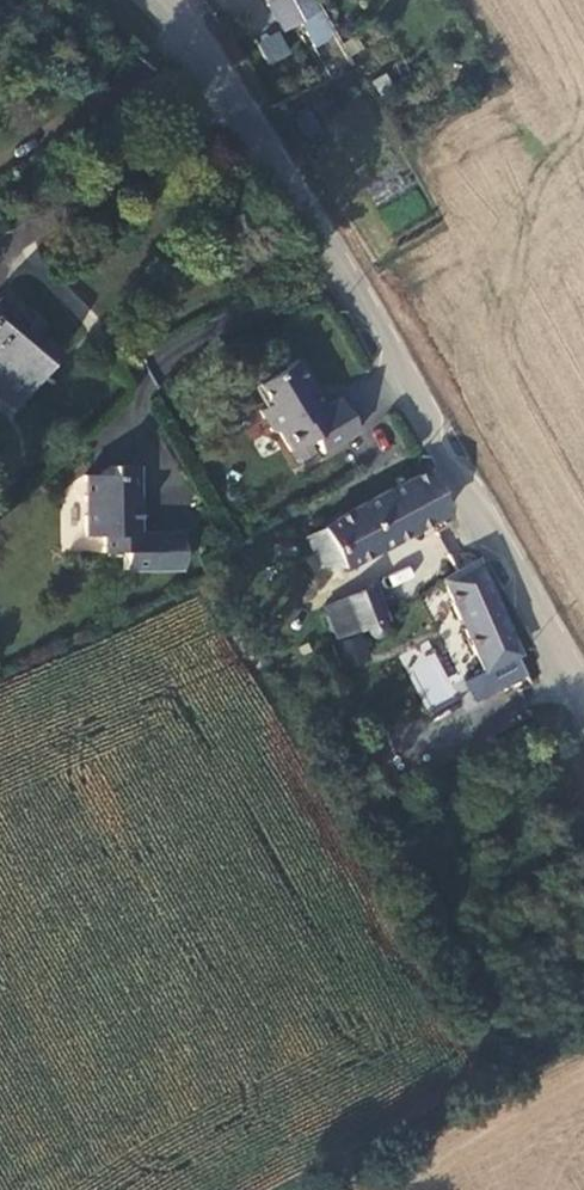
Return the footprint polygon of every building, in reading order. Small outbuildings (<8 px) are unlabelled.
[(273,25),(308,4),(310,3),(308,0),(260,0),(273,25)] [(308,4),(273,25),(293,63),(327,45),(308,4)] [(1,299),(0,300),(0,406),(14,418),(65,354),(1,299)] [(334,474),(369,453),(350,420),(333,431),(319,407),(320,398),(310,380),(269,403),(282,426),(272,432),(284,453),(293,455),(303,472),(325,459),(334,474)] [(112,476),(85,476),(85,540),(110,540),(110,557),(127,557),(127,571),(183,571),(183,534),(143,533),(144,466),(112,466),(112,476)] [(353,589),(461,534),(439,489),(330,545),(331,546),(353,589)] [(333,589),(353,589),(331,546),(315,554),(333,589)] [(492,690),(529,673),(484,580),(443,601),(445,604),(492,690)] [(348,619),(363,654),(372,651),(377,658),(382,661),(390,661),(396,657),(400,649),(381,605),(348,619)] [(334,625),(347,658),(363,654),(348,619),(334,625)]
